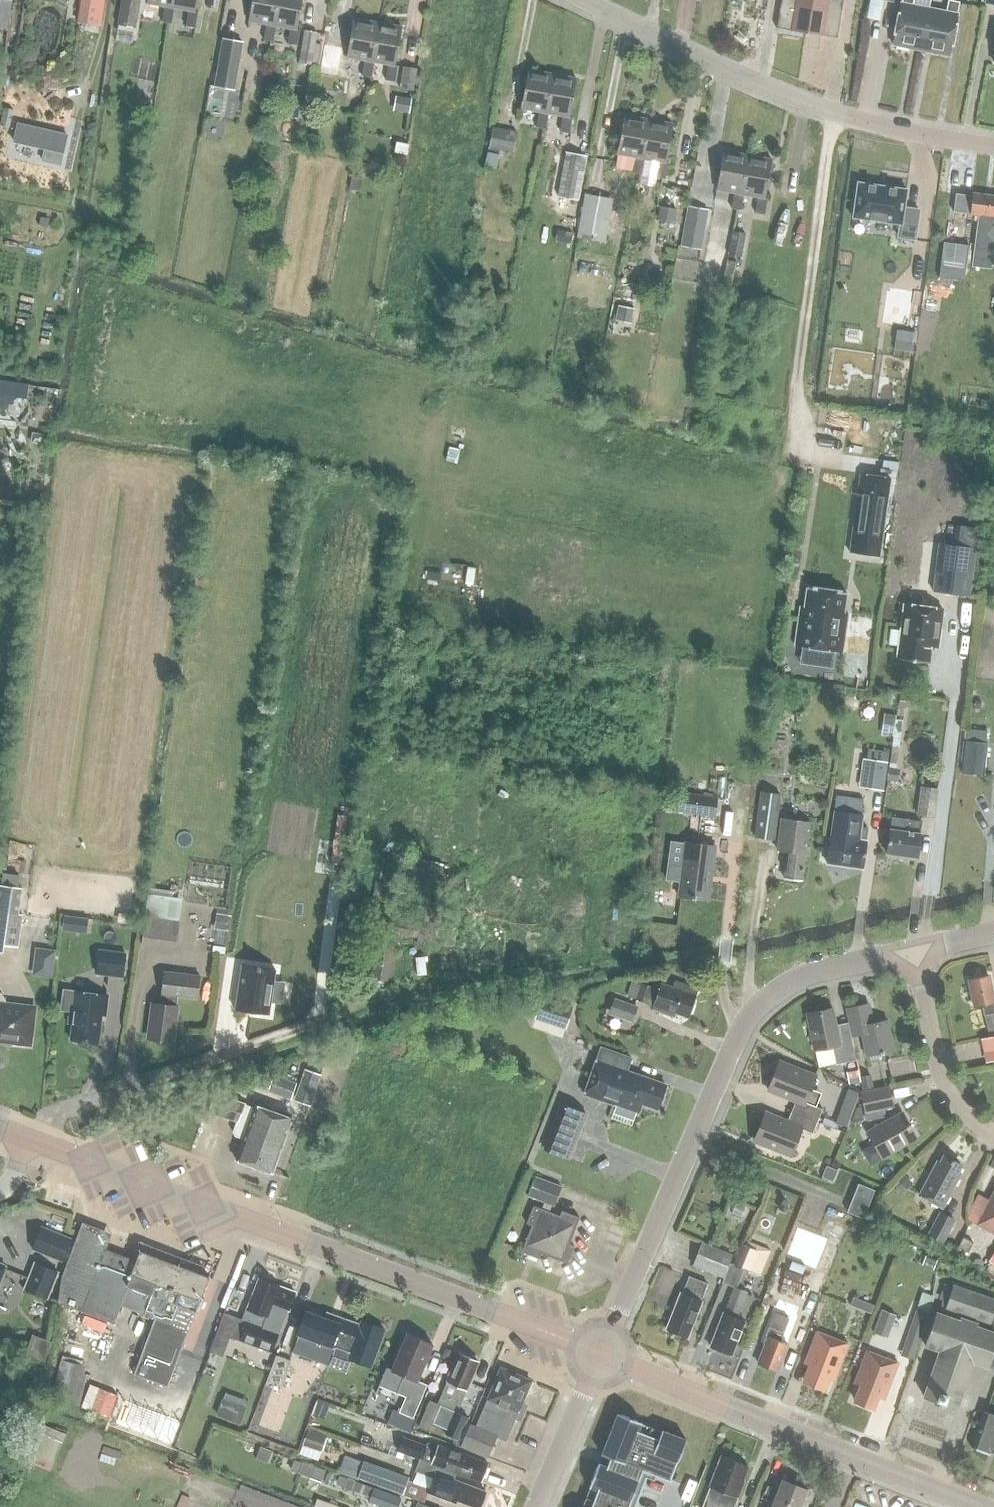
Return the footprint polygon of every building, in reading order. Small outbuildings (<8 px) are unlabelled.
[(99,26),(103,0),(82,0),(78,23),(99,26)] [(116,24),(135,28),(140,0),(121,0),(116,24)] [(174,8),(170,7),(172,0),(147,0),(146,3),(164,6),(161,22),(171,23),(174,8)] [(174,8),(188,10),(185,26),(194,27),(197,11),(195,11),(197,0),(172,0),(170,7),(174,8)] [(275,26),(272,25),(277,0),(252,0),(248,21),(266,24),(263,40),(273,41),(275,26)] [(275,26),(290,28),(287,44),(296,45),(299,29),(297,29),(302,0),(277,0),(272,25),(275,26)] [(806,33),(807,33),(812,0),(781,0),(776,28),(806,33)] [(807,33),(837,38),(843,0),(812,0),(807,33)] [(913,0),(901,0),(893,45),(921,50),(929,9),(912,5),(913,0)] [(959,2),(947,0),(945,12),(929,9),(921,50),(948,56),(959,2)] [(371,77),(374,62),(371,61),(377,23),(353,18),(346,57),(364,60),(361,76),(371,77)] [(371,61),(374,62),(388,64),(385,80),(395,82),(398,65),(395,65),(402,27),(377,23),(371,61)] [(314,44),(316,33),(304,30),(300,54),(298,62),(311,65),(311,63),(318,64),(322,46),(314,44)] [(243,42),(222,38),(213,86),(234,90),(243,42)] [(318,73),(337,76),(342,48),(324,44),(318,73)] [(159,75),(159,66),(135,66),(135,75),(159,75)] [(399,88),(413,91),(417,68),(403,66),(399,88)] [(545,129),(548,113),(545,112),(552,74),(528,70),(520,108),(539,111),(536,127),(545,129)] [(545,112),(548,113),(562,116),(560,131),(569,133),(572,117),(569,117),(576,79),(552,74),(545,112)] [(641,174),(644,159),(641,158),(648,119),(624,115),(617,154),(635,157),(632,172),(641,174)] [(641,158),(644,159),(658,161),(656,177),(665,178),(668,162),(665,162),(672,124),(648,119),(641,158)] [(45,149),(42,161),(60,165),(67,135),(18,124),(14,142),(45,149)] [(492,128),(489,147),(513,152),(516,132),(492,128)] [(740,210),(743,194),(740,193),(747,155),(723,151),(716,189),(734,192),(731,208),(740,210)] [(740,193),(743,194),(757,196),(755,212),(764,214),(767,198),(764,197),(771,159),(747,155),(740,193)] [(558,215),(575,218),(585,176),(568,173),(558,215)] [(898,235),(913,237),(917,209),(903,207),(906,188),(857,180),(853,215),(900,223),(898,235)] [(953,212),(978,215),(972,262),(992,265),(993,265),(993,195),(972,193),(972,195),(955,193),(953,212)] [(613,200),(586,196),(583,195),(576,237),(606,242),(613,200)] [(653,235),(670,238),(676,208),(658,205),(653,235)] [(708,209),(687,205),(680,245),(701,249),(708,209)] [(746,234),(734,232),(729,255),(741,258),(746,234)] [(941,261),(965,264),(967,246),(943,243),(941,261)] [(907,327),(912,292),(887,289),(882,323),(907,327)] [(897,331),(895,343),(912,345),(914,333),(897,331)] [(28,381),(0,378),(0,410),(24,413),(28,381)] [(860,473),(848,552),(878,556),(889,477),(860,473)] [(956,525),(953,544),(975,547),(978,527),(956,525)] [(938,543),(933,591),(970,595),(975,547),(953,544),(938,543)] [(807,587),(804,606),(802,618),(798,618),(795,646),(842,652),(848,612),(844,612),(846,592),(807,587)] [(930,646),(937,647),(942,608),(904,603),(900,630),(890,628),(888,644),(898,646),(897,659),(928,663),(930,646)] [(914,708),(916,697),(900,695),(898,705),(914,708)] [(885,716),(882,735),(891,736),(894,717),(885,716)] [(960,772),(984,775),(988,743),(986,742),(987,731),(967,728),(965,740),(964,740),(960,772)] [(865,748),(864,757),(887,759),(888,750),(865,748)] [(859,787),(883,790),(887,762),(863,759),(859,787)] [(900,769),(896,768),(888,767),(886,780),(898,781),(900,769)] [(918,816),(933,818),(937,790),(922,788),(918,816)] [(675,811),(715,816),(717,796),(678,791),(675,811)] [(754,837),(774,839),(780,794),(760,791),(754,837)] [(866,842),(868,830),(863,829),(864,818),(858,817),(858,814),(842,812),(842,814),(836,814),(828,863),(863,869),(868,843),(866,842)] [(789,851),(785,878),(803,881),(807,857),(809,857),(810,848),(808,847),(812,821),(780,817),(776,850),(789,851)] [(887,854),(918,858),(921,834),(918,834),(920,822),(892,817),(887,854)] [(676,896),(709,900),(716,845),(684,840),(676,896)] [(2,952),(3,945),(18,947),(22,914),(18,914),(22,888),(18,887),(1,885),(0,885),(0,952),(2,952)] [(145,917),(141,944),(175,949),(179,922),(178,921),(145,917)] [(63,918),(61,934),(70,935),(71,919),(63,918)] [(373,941),(370,956),(374,957),(371,978),(391,981),(396,944),(397,944),(398,934),(416,937),(418,922),(385,918),(383,932),(381,932),(380,942),(373,941)] [(52,974),(53,947),(32,947),(32,974),(52,974)] [(95,974),(122,977),(125,952),(98,949),(95,974)] [(241,964),(235,1009),(268,1014),(275,969),(241,964)] [(197,998),(199,976),(163,971),(161,994),(160,1004),(150,1003),(148,1019),(152,1019),(149,1039),(169,1041),(175,995),(197,998)] [(967,980),(974,1008),(981,1006),(986,1030),(993,1028),(993,995),(992,995),(987,975),(967,980)] [(697,988),(674,980),(672,986),(661,983),(659,988),(642,982),(642,983),(637,981),(636,986),(640,987),(637,998),(648,1002),(649,999),(655,1001),(652,1009),(673,1016),(675,1012),(687,1016),(697,988)] [(62,989),(60,1009),(69,1011),(68,1023),(72,1023),(70,1039),(98,1043),(101,1015),(105,1015),(107,995),(72,991),(62,989)] [(13,1041),(13,1044),(29,1046),(33,1008),(7,1005),(1,993),(0,993),(0,1040),(13,1041)] [(565,1029),(573,1006),(541,996),(534,1019),(565,1029)] [(637,1006),(613,997),(607,1014),(631,1023),(637,1006)] [(893,1049),(887,1020),(872,1023),(868,1004),(846,1008),(852,1036),(861,1034),(866,1055),(893,1049)] [(855,1060),(849,1033),(837,1035),(832,1008),(806,1013),(814,1052),(832,1048),(835,1064),(855,1060)] [(986,1030),(988,1037),(980,1039),(986,1062),(993,1060),(993,1028),(986,1030)] [(631,1057),(601,1046),(584,1094),(614,1104),(614,1103),(638,1112),(641,1103),(657,1109),(665,1085),(626,1071),(631,1057)] [(795,1099),(791,1111),(817,1121),(822,1109),(805,1103),(815,1077),(777,1062),(767,1088),(795,1099)] [(317,1085),(321,1074),(304,1068),(300,1079),(317,1085)] [(859,1090),(861,1090),(858,1072),(844,1075),(845,1083),(859,1090)] [(870,1074),(859,1076),(862,1088),(873,1085),(870,1074)] [(268,1091),(290,1099),(296,1083),(273,1075),(268,1091)] [(894,1107),(890,1086),(860,1092),(866,1121),(884,1117),(882,1109),(894,1107)] [(267,1109),(256,1105),(254,1109),(244,1105),(215,1094),(208,1112),(236,1122),(233,1130),(235,1135),(244,1138),(236,1159),(272,1172),(292,1118),(276,1112),(278,1107),(269,1103),(267,1109)] [(544,1148),(568,1157),(586,1113),(562,1103),(544,1148)] [(847,1126),(854,1109),(842,1104),(835,1121),(838,1122),(847,1126)] [(812,1133),(817,1121),(791,1111),(787,1121),(765,1113),(754,1139),(792,1154),(802,1129),(812,1133)] [(901,1112),(867,1131),(881,1157),(916,1138),(901,1112)] [(959,1174),(956,1173),(960,1165),(942,1156),(939,1163),(936,1161),(918,1195),(941,1207),(959,1174)] [(826,1166),(821,1178),(832,1182),(837,1170),(826,1166)] [(902,1173),(895,1179),(904,1188),(911,1182),(902,1173)] [(561,1185),(534,1175),(527,1195),(553,1205),(561,1185)] [(862,1218),(874,1190),(857,1183),(846,1212),(862,1218)] [(993,1234),(993,1189),(975,1224),(993,1234)] [(534,1205),(527,1224),(531,1225),(521,1251),(539,1258),(541,1253),(567,1264),(574,1246),(569,1244),(579,1217),(562,1210),(560,1215),(534,1205)] [(927,1234),(942,1242),(953,1220),(939,1212),(927,1234)] [(133,1373),(166,1386),(199,1299),(200,1300),(209,1276),(208,1276),(207,1277),(140,1252),(141,1250),(139,1250),(135,1261),(105,1250),(110,1234),(82,1222),(62,1276),(58,1302),(114,1323),(121,1304),(154,1317),(133,1373)] [(32,1248),(62,1260),(71,1238),(41,1226),(32,1248)] [(966,1252),(972,1242),(961,1237),(956,1247),(966,1252)] [(732,1254),(701,1242),(692,1264),(723,1276),(732,1254)] [(750,1270),(758,1249),(746,1245),(738,1265),(750,1270)] [(925,1256),(922,1264),(933,1269),(937,1260),(925,1256)] [(57,1271),(35,1262),(24,1288),(47,1297),(57,1271)] [(731,1265),(724,1281),(733,1284),(740,1269),(731,1265)] [(700,1301),(707,1284),(688,1276),(681,1293),(680,1293),(666,1329),(687,1337),(701,1301),(700,1301)] [(277,1286),(277,1285),(260,1279),(254,1294),(253,1294),(248,1308),(246,1308),(242,1319),(224,1313),(210,1351),(222,1355),(229,1335),(257,1346),(271,1351),(286,1309),(288,1310),(295,1292),(277,1286)] [(953,1285),(942,1314),(936,1312),(925,1344),(940,1350),(924,1395),(957,1406),(972,1362),(993,1369),(993,1299),(953,1285)] [(732,1286),(709,1345),(730,1354),(744,1320),(736,1317),(746,1291),(732,1286)] [(853,1297),(850,1305),(861,1310),(865,1302),(853,1297)] [(881,1309),(873,1332),(887,1337),(896,1314),(881,1309)] [(916,1309),(908,1332),(920,1336),(928,1314),(916,1309)] [(298,1334),(292,1352),(329,1365),(328,1365),(346,1372),(350,1359),(370,1366),(384,1328),(361,1320),(360,1323),(357,1331),(342,1326),(343,1324),(324,1317),(305,1311),(297,1334),(298,1334)] [(762,1342),(765,1343),(758,1363),(776,1370),(788,1343),(779,1339),(788,1317),(774,1312),(762,1342)] [(804,1362),(811,1364),(804,1381),(823,1388),(828,1375),(835,1378),(848,1343),(816,1331),(804,1362)] [(433,1344),(421,1339),(406,1333),(392,1369),(386,1367),(378,1386),(396,1393),(396,1392),(406,1396),(399,1412),(392,1409),(386,1423),(410,1433),(415,1418),(413,1417),(426,1384),(418,1380),(433,1344)] [(877,1394),(884,1396),(898,1362),(866,1350),(854,1381),(861,1383),(854,1400),(872,1407),(877,1394)] [(456,1412),(466,1389),(467,1389),(472,1375),(471,1375),(477,1360),(460,1353),(454,1368),(452,1367),(446,1382),(447,1382),(437,1404),(440,1405),(432,1423),(447,1429),(445,1433),(458,1438),(467,1417),(456,1412)] [(266,1380),(281,1385),(290,1361),(276,1355),(266,1380)] [(86,1366),(65,1361),(55,1400),(76,1405),(86,1366)] [(504,1440),(514,1418),(519,1420),(525,1405),(520,1403),(530,1380),(500,1368),(484,1407),(485,1408),(477,1426),(470,1423),(461,1446),(486,1457),(495,1436),(504,1440)] [(220,1397),(214,1414),(237,1423),(244,1406),(220,1397)] [(171,1444),(180,1421),(123,1400),(114,1423),(171,1444)] [(317,1400),(314,1410),(326,1413),(329,1404),(317,1400)] [(428,1400),(418,1426),(429,1431),(432,1423),(440,1405),(437,1404),(428,1400)] [(334,1417),(313,1410),(309,1423),(330,1430),(334,1417)] [(984,1411),(971,1447),(989,1454),(990,1451),(993,1452),(993,1414),(984,1411)] [(642,1470),(655,1475),(670,1480),(686,1440),(661,1430),(661,1431),(662,1432),(660,1439),(636,1430),(639,1423),(641,1424),(641,1422),(617,1413),(616,1414),(617,1414),(602,1453),(601,1452),(601,1454),(610,1457),(606,1466),(604,1465),(599,1463),(599,1462),(598,1462),(588,1487),(590,1487),(590,1486),(597,1488),(590,1506),(628,1506),(642,1470)] [(322,1451),(327,1435),(307,1428),(302,1445),(322,1451)] [(403,1437),(398,1450),(401,1452),(419,1458),(453,1470),(453,1471),(481,1481),(487,1463),(438,1445),(435,1455),(424,1451),(426,1445),(403,1437)] [(260,1445),(255,1458),(267,1462),(271,1450),(260,1445)] [(702,1506),(734,1506),(744,1480),(742,1480),(747,1465),(722,1455),(702,1506)] [(292,1458),(289,1471),(321,1480),(324,1467),(292,1458)] [(415,1471),(416,1471),(433,1477),(429,1489),(444,1495),(443,1498),(455,1502),(456,1500),(476,1506),(479,1506),(485,1491),(450,1478),(453,1471),(453,1470),(419,1458),(415,1471)] [(407,1477),(364,1461),(358,1477),(402,1492),(407,1477)] [(807,1488),(782,1479),(772,1506),(800,1506),(807,1488)] [(399,1498),(372,1489),(368,1502),(383,1506),(396,1506),(399,1498)] [(317,1498),(314,1506),(315,1506),(342,1506),(317,1498)]
